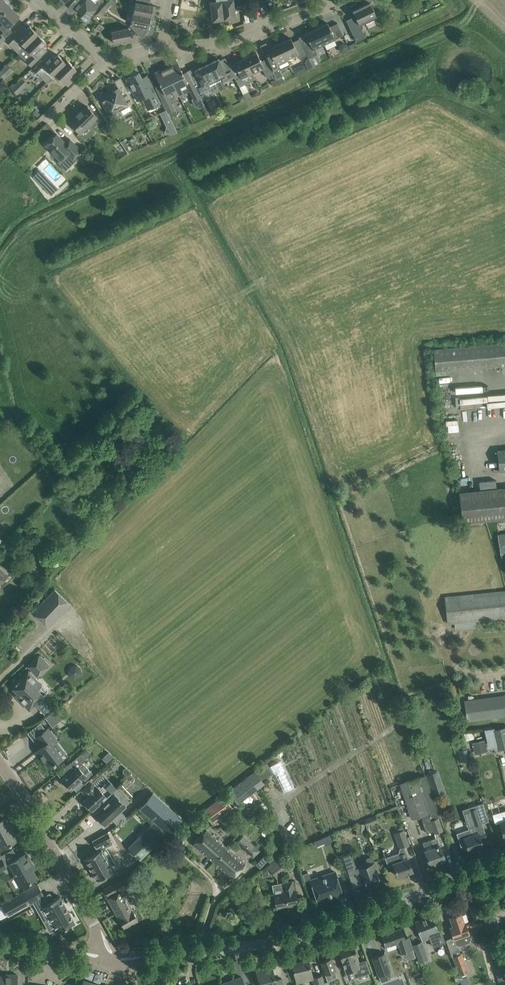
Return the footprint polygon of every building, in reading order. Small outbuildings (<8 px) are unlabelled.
[(10,6),(4,0),(0,0),(0,15),(10,6)] [(74,0),(80,6),(77,9),(83,15),(81,17),(85,21),(103,1),(102,0),(74,0)] [(127,12),(133,13),(151,16),(150,17),(153,17),(154,12),(156,6),(153,5),(149,5),(140,3),(141,0),(136,0),(136,2),(135,2),(129,1),(127,12)] [(216,1),(210,2),(213,21),(235,18),(233,0),(224,0),(216,1)] [(101,9),(105,12),(108,7),(111,4),(108,2),(101,9)] [(376,16),(369,2),(352,10),(355,16),(346,20),(356,41),(365,37),(359,25),(376,16)] [(3,31),(20,16),(10,6),(0,15),(0,20),(3,23),(0,25),(0,28),(3,31)] [(133,14),(131,24),(143,26),(142,29),(148,30),(150,17),(151,16),(133,13),(133,14)] [(316,28),(324,44),(343,35),(337,23),(329,27),(327,23),(316,28)] [(22,24),(16,31),(6,41),(10,46),(15,41),(22,48),(23,49),(40,32),(38,30),(37,30),(35,30),(35,31),(30,26),(27,29),(22,24)] [(104,27),(99,24),(95,28),(100,32),(104,27)] [(111,31),(113,42),(125,40),(125,43),(131,42),(128,28),(111,31)] [(315,49),(324,44),(316,28),(298,37),(304,49),(307,55),(308,58),(317,54),(315,49)] [(42,34),(40,32),(23,49),(22,48),(18,53),(30,66),(37,59),(46,51),(46,49),(43,46),(46,43),(41,37),(41,35),(42,34)] [(307,55),(304,49),(297,52),(291,38),(279,43),(287,59),(298,54),(300,58),(307,55)] [(278,68),(277,64),(287,59),(279,43),(268,49),(270,51),(264,54),(272,71),(278,68)] [(256,52),(245,58),(253,73),(264,68),(256,52)] [(51,78),(53,76),(68,61),(66,59),(65,59),(63,59),(63,60),(58,54),(54,58),(50,53),(40,63),(33,69),(38,74),(40,73),(47,81),(51,78)] [(255,79),(253,73),(245,58),(228,66),(230,70),(234,77),(239,87),(255,79)] [(301,65),(293,69),(296,76),(308,70),(313,67),(308,58),(306,59),(305,63),(305,64),(301,65)] [(234,77),(230,70),(225,72),(218,59),(207,65),(214,81),(220,78),(222,83),(234,77)] [(73,65),(68,61),(53,76),(56,79),(58,76),(67,86),(77,77),(73,72),(77,68),(77,66),(75,63),(73,65)] [(172,66),(166,69),(179,95),(183,94),(180,86),(187,83),(183,76),(182,73),(183,73),(182,71),(181,71),(177,62),(171,64),(172,66)] [(0,71),(0,75),(4,79),(13,70),(7,64),(0,71)] [(193,83),(199,94),(209,89),(211,92),(216,92),(219,90),(214,81),(207,65),(195,70),(197,76),(191,79),(193,83)] [(160,70),(155,72),(159,82),(160,84),(161,86),(165,94),(172,90),(175,97),(179,95),(166,69),(161,71),(160,70)] [(131,77),(126,79),(137,100),(141,98),(147,110),(160,104),(147,78),(142,80),(139,73),(137,73),(136,72),(130,75),(131,77)] [(104,91),(96,95),(99,102),(102,100),(109,115),(120,109),(123,114),(131,110),(128,105),(133,102),(120,77),(115,80),(118,86),(105,93),(104,91)] [(19,96),(27,83),(22,79),(13,92),(19,96)] [(188,85),(187,86),(193,98),(193,99),(194,100),(200,97),(199,94),(193,83),(188,85)] [(166,95),(160,98),(166,110),(168,113),(172,111),(175,110),(172,103),(168,94),(166,95)] [(85,105),(69,121),(81,133),(97,117),(85,105)] [(112,130),(107,122),(100,126),(106,134),(112,130)] [(56,134),(45,145),(59,160),(57,162),(65,171),(76,160),(74,158),(81,151),(70,139),(65,143),(56,134)] [(103,167),(91,153),(82,161),(88,167),(89,166),(97,174),(103,167)] [(44,174),(37,181),(51,195),(58,188),(44,174)] [(435,371),(504,365),(504,344),(433,350),(435,371)] [(446,420),(446,432),(459,431),(458,419),(446,420)] [(497,451),(499,471),(504,471),(504,450),(497,451)] [(479,491),(459,493),(462,523),(504,518),(504,488),(497,489),(496,479),(478,481),(479,491)] [(70,604),(54,589),(33,612),(48,627),(70,604)] [(444,597),(447,623),(504,617),(504,591),(444,597)] [(29,672),(28,671),(11,687),(21,697),(19,699),(29,710),(46,694),(39,687),(41,685),(34,678),(37,675),(37,676),(49,665),(39,655),(28,666),(31,670),(29,672)] [(79,668),(75,665),(70,667),(68,671),(69,676),(73,678),(78,677),(80,672),(79,668)] [(504,716),(504,696),(464,701),(467,721),(504,716)] [(57,709),(44,718),(51,727),(64,717),(57,709)] [(494,730),(499,749),(504,747),(504,727),(494,730)] [(54,765),(56,763),(55,763),(62,757),(53,745),(57,741),(47,728),(36,737),(42,746),(38,749),(42,754),(40,756),(49,768),(54,764),(54,765)] [(475,730),(466,732),(467,738),(467,740),(476,739),(475,730)] [(484,739),(472,742),(474,750),(486,747),(484,739)] [(87,749),(81,754),(85,758),(91,753),(87,749)] [(69,770),(71,773),(69,775),(68,774),(60,782),(66,788),(68,786),(72,789),(83,778),(85,780),(92,773),(82,763),(86,759),(85,758),(81,754),(61,770),(65,774),(69,770)] [(255,770),(262,779),(272,771),(265,763),(255,770)] [(123,769),(123,773),(127,778),(131,773),(125,767),(123,769)] [(283,792),(295,787),(287,768),(276,773),(283,792)] [(437,771),(425,775),(432,796),(444,792),(437,771)] [(425,775),(400,784),(412,818),(420,815),(426,833),(433,831),(433,834),(443,831),(438,817),(439,817),(432,796),(425,775)] [(237,800),(256,786),(248,777),(230,791),(237,800)] [(114,785),(112,783),(105,789),(101,785),(98,787),(97,788),(91,781),(82,790),(87,797),(83,801),(85,803),(83,804),(88,810),(90,808),(92,810),(93,809),(95,808),(103,799),(101,797),(103,796),(105,798),(106,796),(105,794),(114,785)] [(95,808),(93,809),(96,812),(95,813),(97,816),(95,817),(102,824),(103,822),(105,824),(125,806),(123,804),(116,796),(115,795),(114,796),(110,792),(106,796),(105,798),(103,799),(95,808)] [(153,793),(139,808),(155,822),(168,834),(169,834),(181,819),(153,793)] [(212,822),(232,807),(223,796),(204,811),(212,822)] [(466,844),(468,852),(483,847),(481,841),(487,839),(484,831),(482,823),(477,808),(469,810),(474,826),(475,825),(478,833),(471,835),(470,829),(457,833),(461,846),(466,844)] [(504,839),(504,811),(493,814),(495,823),(500,822),(504,839)] [(366,826),(378,821),(375,815),(363,820),(366,826)] [(6,817),(0,821),(0,849),(18,839),(11,827),(10,828),(5,819),(7,818),(6,817)] [(155,822),(129,846),(140,859),(148,852),(168,834),(155,822)] [(225,846),(206,829),(193,843),(212,860),(225,846)] [(408,845),(403,830),(394,833),(399,848),(408,845)] [(114,871),(110,864),(114,861),(110,854),(106,857),(102,850),(114,843),(111,840),(112,839),(107,832),(92,841),(96,848),(98,851),(85,859),(90,867),(89,868),(92,872),(97,880),(114,871)] [(330,834),(322,837),(326,846),(334,843),(330,834)] [(157,849),(164,856),(169,851),(166,848),(170,844),(173,847),(179,842),(172,835),(157,849)] [(243,835),(236,842),(248,854),(255,846),(254,845),(243,835)] [(423,843),(427,855),(430,865),(445,860),(440,846),(437,838),(423,843)] [(245,863),(225,846),(212,860),(232,878),(245,863)] [(352,860),(349,851),(340,854),(343,863),(352,860)] [(398,854),(385,858),(388,866),(393,864),(397,876),(412,871),(408,858),(406,852),(399,855),(398,854)] [(16,876),(14,877),(19,887),(37,877),(30,864),(32,863),(27,854),(9,864),(16,876)] [(264,854),(254,864),(259,869),(269,859),(264,854)] [(288,868),(279,856),(267,866),(276,878),(288,868)] [(373,884),(381,882),(373,861),(357,867),(365,890),(374,887),(373,884)] [(335,872),(310,880),(317,900),(325,897),(327,900),(343,895),(335,872)] [(104,888),(109,897),(107,898),(123,927),(138,920),(124,895),(136,888),(128,874),(104,888)] [(276,908),(298,904),(293,880),(272,885),(274,894),(273,894),(274,900),(272,901),(273,906),(276,906),(276,908)] [(8,916),(44,896),(37,884),(1,904),(8,916)] [(42,906),(50,919),(44,923),(50,932),(55,928),(57,932),(74,922),(59,896),(42,906)] [(480,917),(477,904),(470,906),(473,919),(480,917)] [(482,914),(488,936),(501,933),(496,911),(482,914)] [(461,913),(449,917),(453,926),(450,927),(453,937),(456,946),(457,946),(471,941),(469,934),(469,933),(468,932),(467,927),(470,926),(469,922),(468,922),(465,914),(462,915),(461,913)] [(431,916),(416,921),(419,931),(421,936),(427,934),(432,946),(445,941),(441,929),(437,931),(431,916)] [(483,918),(469,922),(470,926),(471,927),(484,924),(483,918)] [(388,929),(380,932),(383,941),(384,943),(384,944),(385,946),(397,941),(401,953),(402,952),(403,957),(408,959),(415,957),(412,949),(412,946),(408,937),(405,938),(401,927),(389,932),(388,929)] [(419,963),(428,959),(422,942),(413,945),(419,963)] [(359,963),(357,956),(353,944),(338,949),(345,968),(352,966),(356,977),(370,972),(366,960),(359,963)] [(452,956),(462,984),(470,984),(468,979),(464,980),(462,973),(465,972),(468,971),(462,953),(460,954),(452,956)] [(385,954),(373,958),(379,976),(391,971),(385,954)] [(326,975),(336,971),(331,958),(321,962),(326,975)] [(304,974),(311,972),(308,959),(292,963),(297,983),(306,981),(304,974)] [(499,984),(501,984),(504,984),(504,960),(493,963),(499,984)] [(282,979),(275,980),(272,968),(272,969),(265,971),(265,970),(257,972),(260,984),(283,984),(282,979)] [(0,976),(0,984),(16,984),(17,974),(10,974),(10,976),(0,976)] [(314,984),(329,984),(328,982),(324,983),(322,975),(313,977),(314,984)] [(218,984),(244,984),(241,977),(230,981),(231,983),(227,984),(226,982),(218,984)]
